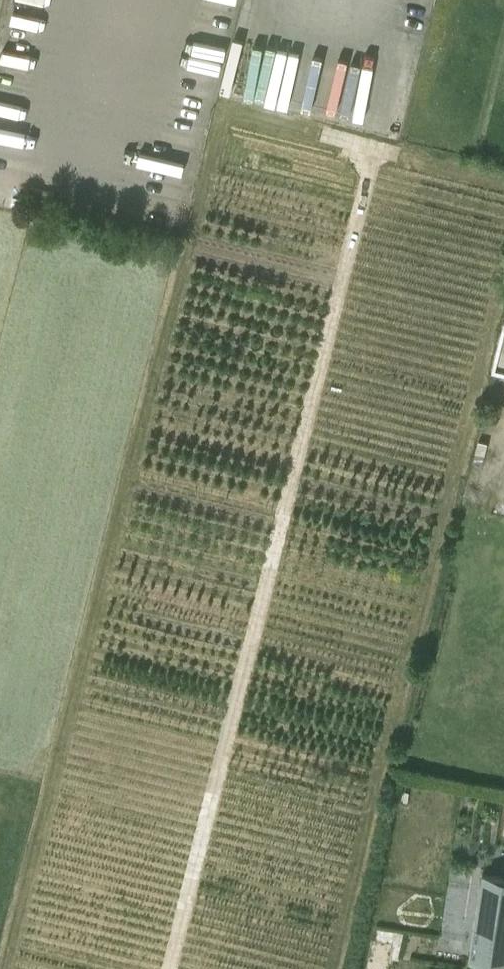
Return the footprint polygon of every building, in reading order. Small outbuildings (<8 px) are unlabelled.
[(270,102),(282,48),(243,40),(231,93),(270,102)] [(496,372),(503,374),(503,364),(498,362),(496,372)] [(481,874),(469,957),(503,963),(503,878),(481,874)]
